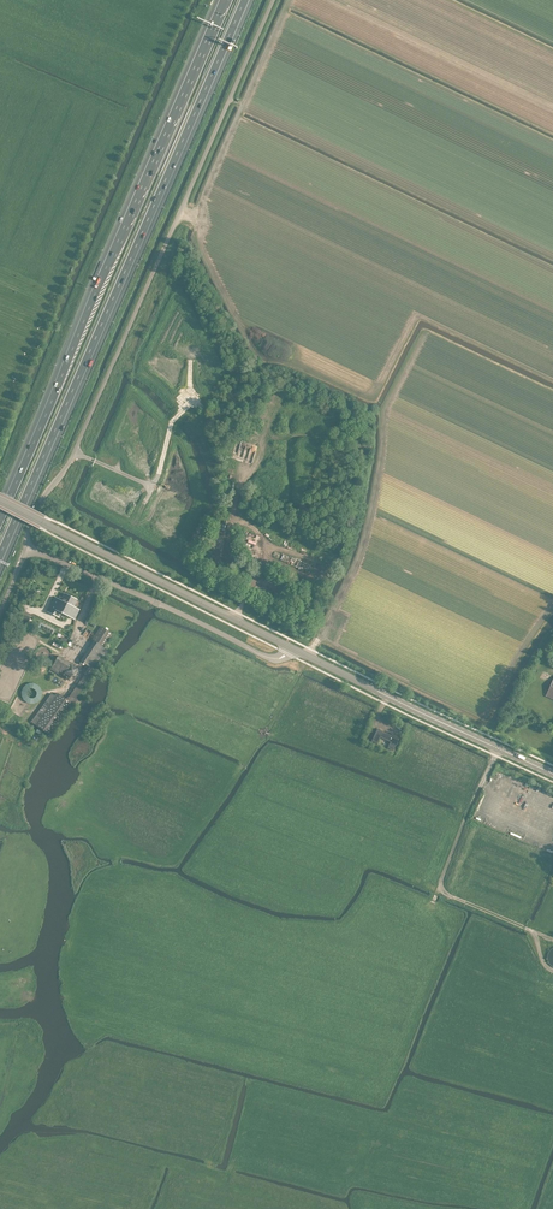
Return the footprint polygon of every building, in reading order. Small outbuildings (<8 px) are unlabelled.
[(61,613),(74,619),(79,609),(74,606),(77,599),(65,593),(61,600),(55,597),(48,611),(59,616),(61,613)] [(14,616),(27,623),(32,614),(18,608),(14,616)] [(93,642),(80,660),(87,665),(83,672),(85,674),(90,677),(95,669),(93,668),(101,656),(103,658),(109,650),(108,649),(105,647),(114,634),(101,625),(92,638),(94,639),(93,642)] [(59,655),(51,667),(70,679),(72,676),(77,668),(78,667),(72,663),(59,655)] [(46,711),(36,725),(53,736),(78,699),(76,698),(84,686),(79,683),(67,701),(58,695),(56,697),(51,694),(41,708),(46,711)] [(390,741),(388,747),(394,750),(399,738),(377,729),(372,740),(378,742),(380,737),(390,741)]
